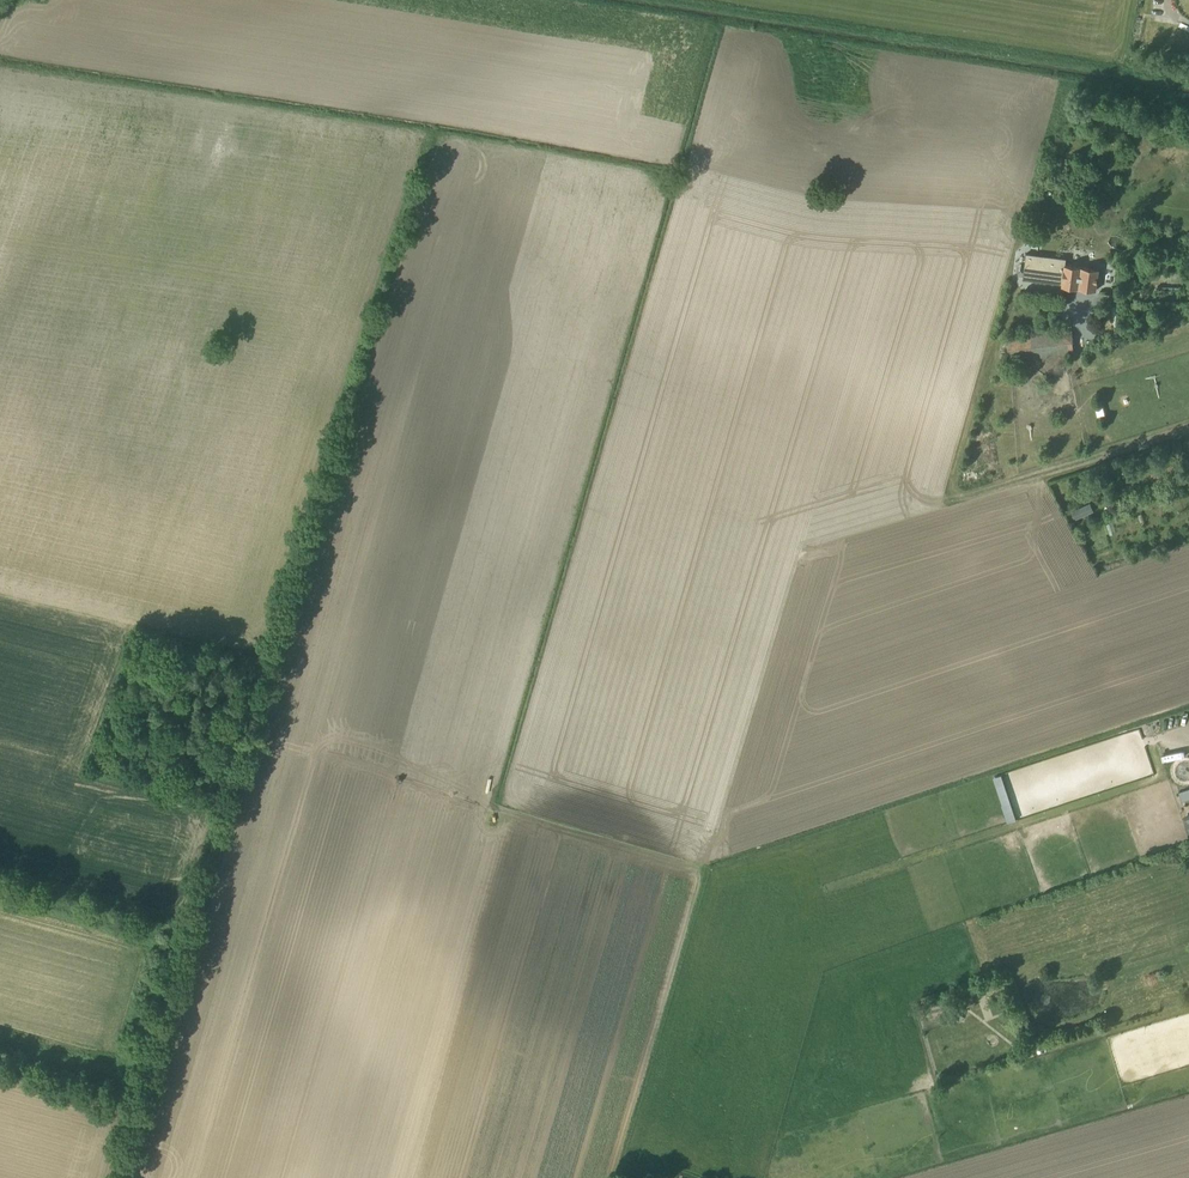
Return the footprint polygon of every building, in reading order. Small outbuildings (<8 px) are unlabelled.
[(1051,263),(1052,256),(1026,253),(1023,279),(1080,286),(1079,288),(1096,290),(1099,269),(1051,263)] [(1006,335),(1009,361),(1075,353),(1072,327),(1006,335)] [(1074,519),(1092,512),(1090,508),(1073,514),(1074,519)] [(1000,773),(990,776),(1006,822),(1015,819),(1000,773)]
